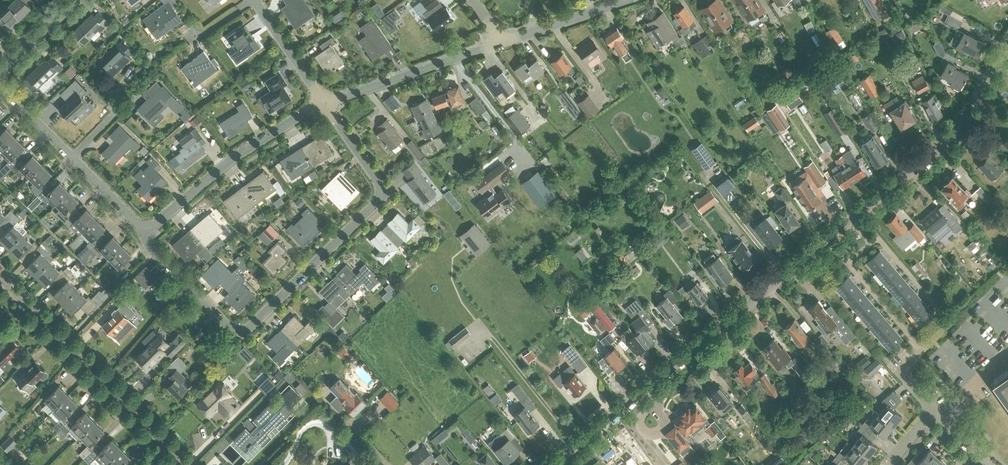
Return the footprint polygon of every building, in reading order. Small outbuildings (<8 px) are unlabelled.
[(24,0),(14,0),(10,5),(21,16),(31,7),(24,0)] [(283,8),(296,26),(313,15),(303,0),(286,0),(289,4),(283,8)] [(429,9),(424,13),(437,30),(455,17),(450,11),(446,7),(444,9),(439,2),(440,2),(438,0),(422,0),(429,9)] [(730,21),(732,20),(719,0),(716,0),(701,9),(715,31),(723,26),(726,29),(732,26),(730,21)] [(751,26),(759,20),(758,18),(764,15),(762,10),(764,9),(758,0),(734,0),(751,26)] [(875,17),(887,10),(881,0),(865,0),(875,17)] [(173,27),(172,25),(181,19),(168,2),(160,8),(159,7),(150,13),(151,14),(144,19),(156,35),(162,31),(164,34),(173,27)] [(21,16),(10,5),(0,14),(0,13),(0,23),(5,19),(11,26),(21,16)] [(684,7),(675,13),(678,17),(673,19),(677,25),(682,23),(684,26),(679,29),(683,35),(690,30),(689,29),(696,24),(693,20),(684,7)] [(381,9),(376,13),(379,18),(385,14),(381,9)] [(395,9),(382,19),(391,32),(398,27),(393,20),(400,16),(395,9)] [(893,16),(891,11),(882,15),(884,20),(893,16)] [(74,32),(85,44),(92,37),(94,40),(101,34),(99,32),(109,23),(99,12),(94,17),(92,15),(74,32)] [(674,41),(679,37),(662,12),(648,22),(652,28),(648,31),(658,46),(671,37),(674,41)] [(950,16),(946,22),(958,29),(961,22),(950,16)] [(386,50),(391,56),(396,53),(372,20),(362,27),(368,35),(361,40),(373,58),(386,50)] [(246,25),(229,37),(238,50),(233,54),(239,62),(262,46),(256,38),(255,39),(246,25)] [(613,45),(620,54),(621,53),(626,61),(633,57),(628,49),(629,48),(622,38),(624,37),(617,27),(604,36),(612,46),(613,45)] [(840,59),(844,56),(839,48),(846,44),(835,27),(824,33),(840,59)] [(968,51),(977,56),(984,43),(964,32),(955,47),(967,53),(968,51)] [(707,46),(714,42),(708,33),(693,43),(702,57),(711,51),(707,46)] [(679,37),(674,41),(677,46),(685,41),(682,35),(679,37)] [(316,55),(327,73),(344,62),(333,45),(336,43),(332,37),(321,44),(324,49),(316,55)] [(579,50),(587,61),(600,51),(593,40),(579,50)] [(131,57),(128,55),(133,50),(123,41),(119,45),(120,47),(102,65),(112,75),(131,57)] [(938,54),(942,57),(945,52),(942,45),(935,41),(933,45),(938,54)] [(203,51),(183,67),(195,84),(216,68),(215,66),(219,64),(214,57),(210,60),(203,51)] [(945,52),(943,57),(944,58),(947,57),(951,59),(949,62),(952,64),(956,56),(946,51),(945,52)] [(558,57),(557,56),(552,59),(553,60),(552,61),(561,73),(567,69),(570,74),(575,71),(562,53),(558,57)] [(29,79),(25,83),(32,90),(36,86),(38,88),(39,87),(44,92),(55,81),(52,78),(53,77),(51,75),(57,70),(58,72),(63,67),(52,57),(48,61),(46,59),(27,77),(29,79)] [(944,66),(940,74),(942,75),(942,79),(943,80),(950,84),(959,89),(967,74),(960,70),(953,66),(953,65),(952,64),(949,62),(951,59),(947,57),(944,58),(941,60),(944,66)] [(819,58),(813,61),(817,69),(824,65),(819,58)] [(515,69),(526,83),(544,69),(537,59),(529,65),(525,61),(515,69)] [(77,71),(71,65),(64,72),(70,78),(77,71)] [(842,72),(842,69),(841,66),(838,65),(832,68),(832,72),(833,74),(836,75),(842,72)] [(808,69),(801,73),(805,80),(812,75),(808,69)] [(483,80),(495,95),(502,90),(506,96),(516,89),(502,71),(494,77),(491,73),(483,80)] [(285,101),(283,97),(287,94),(282,86),(285,83),(280,74),(270,80),(275,89),(262,97),(270,110),(285,101)] [(584,80),(580,75),(575,79),(579,84),(584,80)] [(861,80),(871,97),(880,92),(869,75),(861,80)] [(913,81),(919,92),(929,86),(923,75),(913,81)] [(70,98),(59,109),(70,120),(89,102),(82,95),(87,91),(76,79),(63,91),(70,98)] [(253,84),(249,79),(243,83),(246,89),(253,84)] [(813,90),(807,81),(796,88),(802,97),(813,90)] [(148,99),(138,108),(150,121),(168,103),(177,112),(183,106),(163,86),(162,87),(156,82),(147,91),(152,97),(149,100),(148,99)] [(447,92),(446,92),(433,97),(437,108),(448,104),(449,105),(451,105),(452,104),(452,106),(465,101),(459,85),(446,89),(447,92)] [(668,94),(662,85),(657,89),(663,98),(668,94)] [(565,90),(558,95),(575,118),(582,112),(565,90)] [(796,90),(784,98),(791,108),(803,100),(796,90)] [(927,93),(920,97),(933,119),(942,114),(932,96),(930,97),(927,93)] [(400,104),(393,94),(385,99),(387,101),(385,102),(391,110),(400,104)] [(598,108),(588,95),(579,102),(589,116),(598,108)] [(884,103),(900,128),(916,118),(905,100),(900,103),(896,96),(884,103)] [(470,102),(480,115),(482,113),(489,124),(494,120),(477,97),(470,102)] [(411,107),(418,120),(420,119),(425,128),(423,129),(424,132),(421,134),(423,139),(442,129),(426,99),(411,107)] [(241,111),(222,123),(229,135),(249,124),(246,119),(251,116),(243,104),(238,107),(241,111)] [(768,110),(768,111),(780,129),(781,130),(789,124),(776,104),(768,110)] [(518,114),(514,108),(507,113),(511,119),(518,114)] [(832,109),(825,113),(839,135),(846,131),(832,109)] [(187,110),(181,116),(185,121),(191,114),(187,110)] [(869,114),(863,117),(872,131),(877,127),(869,114)] [(530,125),(522,115),(510,124),(517,134),(530,125)] [(196,116),(190,121),(194,126),(201,121),(196,116)] [(755,117),(744,124),(748,130),(759,123),(755,117)] [(378,133),(391,149),(403,139),(387,119),(380,125),(383,130),(378,133)] [(484,119),(479,123),(483,127),(487,124),(484,119)] [(140,145),(120,126),(110,136),(106,139),(111,144),(102,152),(113,163),(130,146),(135,150),(140,145)] [(2,149),(15,137),(6,128),(1,132),(0,131),(0,147),(2,149)] [(182,152),(170,160),(179,171),(184,167),(185,168),(206,152),(201,145),(206,142),(196,128),(180,140),(184,146),(180,149),(182,152)] [(876,166),(887,159),(882,151),(884,150),(874,134),(872,135),(871,133),(869,133),(859,139),(859,141),(864,150),(865,149),(876,166)] [(322,135),(302,148),(313,166),(333,153),(322,135)] [(449,135),(443,138),(448,147),(454,144),(449,135)] [(8,161),(6,163),(11,168),(24,155),(20,151),(25,146),(15,137),(2,149),(8,155),(5,158),(8,161)] [(412,141),(407,145),(419,159),(424,155),(412,141)] [(701,143),(692,149),(706,169),(715,162),(701,143)] [(144,146),(139,151),(144,155),(148,150),(144,146)] [(292,179),(313,166),(302,148),(281,161),(292,179)] [(843,154),(839,157),(854,180),(865,173),(856,159),(850,150),(843,154)] [(25,172),(29,177),(42,164),(33,155),(28,159),(24,155),(11,168),(16,172),(20,177),(25,172)] [(996,173),(1000,177),(1004,172),(1001,169),(1003,167),(996,159),(994,161),(988,156),(980,164),(987,171),(985,173),(991,178),(996,173)] [(148,200),(167,181),(157,171),(161,167),(151,157),(146,161),(151,165),(144,172),(141,168),(134,175),(143,184),(138,189),(148,200)] [(835,189),(842,185),(843,187),(854,180),(839,157),(835,159),(839,164),(831,169),(834,173),(831,176),(828,170),(824,173),(835,189)] [(482,193),(486,190),(488,194),(477,203),(488,217),(511,200),(502,189),(497,193),(491,185),(492,185),(492,186),(511,172),(503,161),(474,183),(482,193)] [(803,172),(796,177),(799,182),(792,186),(807,209),(821,200),(818,194),(822,191),(819,187),(826,182),(812,161),(804,166),(808,172),(805,175),(803,172)] [(414,162),(403,171),(410,180),(408,182),(424,203),(436,193),(420,173),(422,172),(414,162)] [(33,190),(38,194),(51,182),(46,178),(51,173),(42,164),(29,177),(34,182),(32,184),(32,188),(33,190)] [(538,171),(522,183),(539,205),(555,194),(538,171)] [(244,186),(257,203),(276,189),(263,172),(244,186)] [(961,197),(969,190),(962,182),(960,184),(952,174),(951,175),(950,174),(947,174),(945,176),(945,180),(946,181),(945,181),(946,182),(942,186),(958,204),(964,199),(961,197)] [(725,175),(714,183),(729,202),(735,197),(730,191),(735,187),(725,175)] [(323,189),(342,208),(359,191),(345,177),(340,182),(339,181),(336,183),(332,180),(323,189)] [(279,179),(275,181),(280,193),(285,191),(279,179)] [(51,199),(56,204),(69,191),(60,182),(55,186),(51,182),(38,194),(45,202),(49,202),(51,199)] [(237,217),(257,203),(244,186),(225,201),(237,217)] [(993,210),(998,205),(980,186),(976,191),(993,210)] [(786,202),(791,199),(782,187),(775,191),(784,204),(775,209),(789,229),(800,222),(786,202)] [(702,212),(718,200),(710,190),(694,202),(702,212)] [(78,200),(69,191),(56,204),(61,209),(56,213),(65,222),(78,209),(74,205),(78,200)] [(304,203),(300,198),(295,202),(300,207),(304,203)] [(458,201),(453,204),(457,209),(461,206),(458,201)] [(920,220),(931,232),(942,223),(945,226),(949,223),(951,225),(956,220),(947,209),(943,213),(936,206),(920,220)] [(24,208),(19,213),(23,217),(28,212),(24,208)] [(82,231),(95,218),(86,209),(82,213),(78,209),(65,222),(69,226),(71,225),(79,234),(82,231)] [(317,226),(315,224),(319,220),(307,209),(304,213),(306,215),(294,226),(292,224),(288,229),(304,245),(316,233),(313,230),(317,226)] [(2,227),(15,214),(11,210),(5,215),(0,210),(0,225),(2,227)] [(961,215),(965,219),(970,213),(966,210),(961,215)] [(266,217),(263,212),(257,216),(261,221),(266,217)] [(389,223),(386,227),(401,243),(414,230),(415,231),(421,226),(413,218),(408,223),(398,213),(389,222),(389,223)] [(925,235),(914,223),(908,228),(907,226),(896,213),(886,222),(897,234),(893,238),(903,249),(915,238),(918,241),(925,235)] [(6,231),(0,237),(10,247),(23,234),(27,230),(17,221),(20,219),(15,214),(2,227),(6,231)] [(223,230),(208,214),(191,229),(205,246),(223,230)] [(690,223),(683,214),(675,219),(682,229),(690,223)] [(101,232),(105,228),(95,218),(82,231),(91,240),(87,244),(92,249),(105,236),(101,232)] [(751,219),(746,223),(760,240),(760,241),(767,242),(767,241),(770,245),(780,236),(765,218),(756,226),(751,219)] [(565,233),(572,228),(566,220),(559,225),(565,233)] [(474,224),(460,235),(477,255),(490,243),(480,230),(477,225),(476,226),(474,224)] [(270,225),(264,232),(272,240),(279,233),(270,225)] [(389,257),(388,256),(401,243),(386,227),(382,231),(381,230),(371,240),(381,250),(376,255),(384,263),(389,257)] [(214,256),(205,246),(191,229),(173,245),(187,261),(199,250),(209,261),(214,256)] [(23,234),(10,247),(19,256),(25,250),(30,255),(39,246),(34,241),(32,243),(23,234)] [(744,268),(749,264),(749,263),(756,258),(741,239),(737,235),(725,245),(728,249),(727,249),(742,269),(744,267),(744,268)] [(104,253),(109,258),(122,245),(113,236),(109,240),(105,236),(92,249),(98,255),(102,255),(104,253)] [(973,240),(967,246),(971,251),(978,246),(973,240)] [(263,263),(274,275),(288,260),(282,254),(287,250),(279,241),(269,250),(273,254),(263,263)] [(39,246),(30,255),(34,259),(28,265),(37,274),(50,261),(54,258),(41,244),(39,246)] [(131,263),(127,259),(132,255),(122,245),(109,258),(118,267),(114,271),(118,276),(131,263)] [(578,251),(584,260),(590,257),(584,247),(578,251)] [(867,261),(875,272),(889,261),(880,250),(867,261)] [(633,251),(625,257),(629,262),(637,256),(633,251)] [(615,259),(629,278),(640,270),(637,265),(633,268),(629,262),(625,257),(622,253),(615,259)] [(723,263),(723,262),(719,257),(719,258),(718,257),(717,258),(714,253),(704,260),(708,265),(706,266),(720,285),(732,276),(723,263)] [(239,266),(236,270),(233,273),(219,259),(203,275),(215,286),(222,279),(228,286),(240,274),(249,265),(239,256),(234,261),(239,266)] [(417,260),(413,256),(408,261),(412,265),(417,260)] [(52,278),(57,282),(66,273),(61,268),(59,270),(50,261),(37,274),(46,284),(52,278)] [(699,269),(691,261),(686,266),(694,274),(699,269)] [(889,261),(875,272),(884,282),(897,271),(889,261)] [(928,274),(917,262),(911,266),(922,279),(928,274)] [(337,275),(333,279),(349,294),(362,282),(363,283),(370,289),(379,280),(381,279),(365,263),(360,268),(361,270),(356,275),(346,264),(336,274),(337,275)] [(151,270),(157,276),(163,270),(156,264),(151,270)] [(146,266),(134,277),(145,288),(157,277),(150,269),(146,266)] [(602,273),(597,268),(591,274),(595,278),(602,273)] [(884,282),(893,293),(906,282),(897,271),(884,282)] [(68,279),(70,277),(66,273),(57,282),(61,286),(54,292),(64,302),(77,289),(68,279)] [(245,280),(240,274),(228,286),(232,290),(225,297),(239,311),(255,296),(242,283),(245,280)] [(835,287),(844,298),(858,286),(849,276),(835,287)] [(687,290),(698,304),(708,295),(697,282),(693,277),(684,284),(688,289),(687,290)] [(323,304),(317,310),(333,326),(344,315),(336,307),(349,294),(333,279),(330,282),(329,282),(319,291),(329,302),(325,306),(323,304)] [(906,282),(893,293),(901,303),(915,292),(906,282)] [(388,292),(382,297),(387,302),(397,293),(389,284),(385,288),(388,292)] [(858,286),(844,298),(853,308),(866,297),(858,286)] [(101,292),(100,290),(91,298),(89,296),(86,298),(77,289),(64,302),(73,312),(80,305),(88,314),(109,293),(105,288),(101,292)] [(666,298),(657,306),(666,316),(664,318),(668,324),(673,320),(675,322),(683,316),(672,303),(678,299),(670,289),(663,294),(666,298)] [(901,303),(910,314),(923,302),(915,292),(901,303)] [(358,304),(362,300),(357,294),(349,302),(355,307),(354,309),(361,316),(365,311),(358,304)] [(853,308),(861,319),(875,307),(866,297),(853,308)] [(629,327),(621,334),(623,337),(636,353),(640,350),(641,352),(644,349),(644,347),(646,345),(648,346),(651,344),(650,342),(654,339),(646,330),(650,327),(642,317),(647,313),(635,299),(625,308),(634,319),(631,321),(637,329),(634,332),(629,327)] [(856,335),(839,314),(833,318),(818,300),(809,308),(820,323),(817,325),(824,333),(832,326),(834,328),(841,337),(846,343),(856,335)] [(113,332),(114,333),(112,336),(120,344),(136,328),(127,320),(135,312),(124,301),(117,309),(119,311),(105,324),(109,328),(109,330),(111,332),(113,332)] [(582,302),(575,308),(584,318),(591,312),(582,302)] [(919,324),(932,313),(923,302),(910,314),(919,324)] [(875,307),(861,319),(870,329),(884,317),(875,307)] [(616,325),(606,313),(599,318),(609,331),(616,325)] [(285,326),(282,329),(298,346),(311,333),(312,334),(317,329),(310,321),(305,326),(295,315),(285,325),(285,326)] [(606,328),(596,317),(590,323),(599,334),(606,328)] [(870,329),(879,339),(893,328),(884,317),(870,329)] [(795,320),(785,327),(797,342),(800,346),(806,342),(808,345),(812,342),(809,337),(795,320)] [(451,340),(455,346),(471,333),(467,327),(451,340)] [(902,338),(899,335),(893,328),(879,339),(888,350),(902,338)] [(286,360),(285,359),(298,346),(282,329),(278,333),(277,333),(268,342),(278,352),(273,357),(281,365),(286,360)] [(158,335),(153,330),(142,341),(148,346),(138,357),(148,368),(153,362),(155,364),(159,359),(158,358),(159,357),(158,357),(165,350),(171,356),(187,341),(180,333),(169,343),(160,333),(158,335)] [(344,332),(339,336),(346,343),(350,339),(344,332)] [(604,355),(604,356),(601,359),(599,360),(602,364),(603,367),(606,368),(609,372),(614,368),(616,370),(617,369),(619,370),(622,367),(621,365),(627,361),(615,346),(615,347),(611,342),(615,339),(610,332),(601,340),(610,351),(604,355)] [(14,354),(21,347),(12,338),(0,350),(0,363),(0,366),(4,370),(10,365),(7,361),(10,358),(11,359),(15,356),(14,354)] [(762,348),(761,349),(776,368),(785,361),(788,367),(793,363),(796,367),(795,368),(807,385),(814,380),(803,363),(803,364),(796,355),(791,358),(790,357),(791,357),(783,347),(781,348),(773,339),(768,343),(765,343),(762,345),(762,348)] [(579,371),(586,365),(570,345),(563,350),(579,371)] [(343,347),(338,352),(345,359),(350,354),(343,347)] [(244,348),(238,354),(243,359),(249,353),(244,348)] [(535,357),(530,351),(525,354),(530,361),(535,357)] [(174,372),(170,376),(174,380),(167,387),(178,398),(193,384),(181,371),(188,365),(179,356),(168,366),(174,372)] [(867,356),(857,365),(861,370),(871,361),(867,356)] [(876,358),(864,369),(870,375),(882,364),(876,358)] [(841,369),(833,360),(826,366),(834,375),(841,369)] [(23,373),(16,379),(29,393),(36,386),(33,383),(39,377),(41,379),(43,379),(46,376),(47,374),(44,372),(45,372),(35,362),(24,374),(23,373)] [(735,369),(734,370),(737,374),(734,377),(738,381),(742,379),(745,383),(748,387),(760,378),(766,387),(773,397),(778,393),(771,383),(764,373),(761,375),(757,370),(750,362),(743,367),(741,365),(740,365),(738,365),(735,367),(735,369)] [(564,383),(574,395),(586,386),(570,366),(555,378),(561,386),(564,383)] [(994,379),(1000,388),(997,390),(1007,404),(1007,403),(1007,369),(994,379)] [(285,375),(279,370),(273,376),(279,381),(285,375)] [(857,374),(853,377),(858,382),(862,378),(857,374)] [(275,385),(268,378),(260,386),(267,393),(275,385)] [(367,403),(357,393),(355,394),(340,379),(331,388),(338,394),(330,402),(339,411),(345,405),(355,415),(367,403)] [(229,391),(230,390),(224,383),(222,385),(220,382),(198,403),(209,415),(218,407),(226,416),(238,404),(230,395),(232,394),(229,391)] [(307,389),(300,382),(295,387),(302,394),(307,389)] [(518,383),(511,388),(522,403),(529,398),(518,383)] [(45,399),(54,409),(68,395),(59,385),(45,399)] [(734,404),(719,385),(714,389),(713,387),(708,391),(709,393),(708,394),(723,413),(734,404)] [(286,417),(294,408),(292,406),(302,396),(291,386),(281,397),(284,400),(276,407),(271,402),(253,420),(258,424),(250,432),(245,428),(234,439),(246,451),(249,447),(250,448),(254,444),(253,443),(256,440),(263,446),(272,437),(267,432),(275,424),(279,429),(289,419),(286,417)] [(399,402),(387,390),(379,399),(391,411),(399,402)] [(886,404),(878,413),(878,414),(893,426),(901,416),(893,409),(900,399),(893,391),(882,400),(886,404)] [(67,414),(77,404),(68,395),(54,409),(50,413),(57,421),(53,426),(58,431),(71,418),(67,414)] [(741,404),(736,408),(741,414),(748,421),(752,417),(741,404)] [(702,425),(705,428),(711,436),(721,428),(715,420),(711,423),(706,418),(696,405),(691,410),(689,407),(678,416),(680,418),(675,422),(685,435),(690,431),(692,433),(702,425)] [(514,415),(528,433),(540,424),(526,406),(514,415)] [(874,410),(861,425),(875,437),(878,432),(884,437),(893,426),(878,414),(878,413),(874,410)] [(71,418),(58,431),(63,436),(65,433),(69,430),(77,439),(80,436),(94,422),(86,413),(76,422),(71,418)] [(88,444),(79,453),(84,458),(98,445),(94,441),(104,431),(94,422),(80,436),(88,444)] [(861,434),(853,444),(868,456),(876,445),(871,441),(875,437),(861,425),(857,430),(861,434)] [(675,426),(665,435),(680,453),(690,444),(675,426)] [(500,433),(488,443),(504,463),(508,460),(519,452),(509,440),(514,436),(507,428),(500,433)] [(810,434),(811,433),(806,428),(801,432),(808,439),(811,435),(810,434)] [(1,445),(8,452),(18,443),(10,435),(1,445)] [(436,436),(432,440),(436,444),(440,441),(436,436)] [(98,445),(84,458),(89,463),(92,460),(95,457),(103,464),(106,462),(121,449),(112,439),(102,449),(98,445)] [(868,456),(853,444),(852,445),(847,442),(836,455),(847,464),(850,460),(856,464),(860,464),(868,456)] [(411,458),(417,464),(428,464),(437,458),(426,445),(411,458)] [(109,464),(123,464),(130,458),(121,449),(106,462),(109,464)] [(909,462),(912,464),(934,464),(939,459),(930,450),(925,454),(921,450),(909,462)] [(236,464),(242,464),(247,460),(243,455),(237,460),(229,451),(226,454),(236,464)] [(436,456),(444,464),(452,464),(441,452),(436,456)] [(487,453),(479,460),(483,464),(497,464),(487,453)] [(621,464),(653,464),(649,460),(645,463),(643,464),(635,453),(626,459),(627,461),(621,464)] [(836,464),(847,464),(836,455),(832,461),(836,464)]
